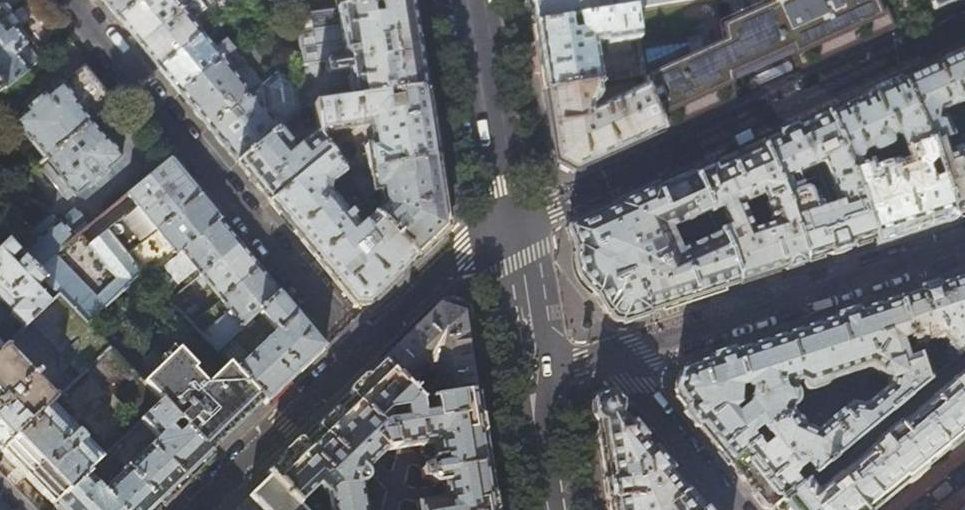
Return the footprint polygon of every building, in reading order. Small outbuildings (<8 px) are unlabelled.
[(109,9),(118,19),(141,0),(102,0),(109,9)] [(118,19),(129,32),(138,44),(186,5),(181,0),(141,0),(118,19)] [(288,0),(256,0),(270,19),(294,15),(297,15),(288,0)] [(383,82),(389,82),(391,95),(425,90),(418,47),(411,0),(397,0),(378,3),(379,17),(372,18),(370,4),(365,4),(297,15),(294,15),(300,52),(293,58),(297,80),(301,108),(313,106),(330,104),(327,73),(328,74),(346,71),(351,101),(385,96),(383,82)] [(534,25),(633,9),(680,3),(705,0),(530,0),(534,25)] [(643,76),(648,101),(662,132),(899,26),(888,0),(764,0),(765,2),(715,25),(716,44),(643,76)] [(932,11),(957,0),(927,0),(932,11)] [(193,15),(186,5),(138,44),(150,58),(159,69),(201,34),(189,19),(193,15)] [(633,9),(534,25),(536,42),(539,59),(541,73),(544,92),(597,84),(601,83),(595,44),(606,43),(607,53),(630,49),(629,42),(637,41),(633,9)] [(12,24),(6,17),(0,22),(0,27),(5,32),(10,28),(8,27),(12,24)] [(24,46),(25,45),(24,42),(22,38),(21,35),(19,33),(18,31),(15,30),(11,29),(10,28),(5,32),(0,27),(0,87),(2,90),(3,91),(27,72),(38,63),(24,46)] [(214,49),(201,34),(159,69),(169,81),(179,94),(234,49),(225,39),(214,49)] [(539,59),(536,42),(528,44),(533,74),(541,73),(539,59)] [(247,66),(234,49),(179,94),(194,112),(208,128),(251,93),(236,75),(247,66)] [(900,80),(930,144),(939,141),(950,137),(942,119),(936,120),(935,112),(937,113),(951,107),(954,113),(963,109),(960,102),(964,100),(964,51),(937,63),(900,80)] [(46,159),(88,124),(113,103),(89,75),(83,68),(13,123),(29,143),(32,141),(46,159)] [(276,72),(251,93),(208,128),(223,147),(237,163),(292,117),(302,109),(301,108),(297,80),(276,72)] [(648,101),(643,76),(601,83),(597,84),(544,92),(550,130),(555,163),(573,172),(662,132),(648,101)] [(864,96),(825,114),(853,174),(862,170),(859,162),(860,156),(861,155),(860,152),(865,149),(867,152),(870,152),(883,147),(885,144),(885,141),(893,137),(899,139),(906,153),(930,144),(900,80),(864,96)] [(431,126),(425,90),(391,95),(385,96),(351,101),(330,104),(313,106),(317,130),(318,136),(368,128),(370,145),(364,147),(368,171),(436,160),(431,126)] [(805,262),(840,250),(873,239),(853,174),(825,114),(792,129),(759,143),(788,209),(805,262)] [(318,137),(318,136),(317,130),(296,147),(284,134),(297,123),(292,117),(237,163),(253,183),(269,203),(330,154),(318,137)] [(104,142),(88,124),(46,159),(61,177),(59,178),(74,197),(88,186),(89,188),(107,174),(106,171),(121,159),(111,147),(106,141),(104,142)] [(951,151),(941,148),(939,141),(930,144),(952,213),(964,209),(964,147),(951,151)] [(788,209),(759,143),(729,157),(691,174),(726,248),(738,284),(771,273),(805,262),(788,209)] [(952,213),(930,144),(906,153),(911,170),(895,174),(892,172),(865,180),(864,174),(862,170),(853,174),(873,239),(917,225),(952,213)] [(330,154),(269,203),(313,256),(353,304),(368,305),(389,285),(416,259),(372,213),(358,226),(331,192),(330,185),(344,174),(330,154)] [(78,234),(73,238),(39,267),(34,271),(58,296),(86,325),(141,275),(125,254),(199,196),(189,184),(176,168),(169,159),(125,195),(134,207),(87,246),(78,234)] [(442,199),(436,160),(368,171),(372,194),(379,193),(381,205),(372,213),(416,259),(430,245),(447,229),(442,199)] [(623,204),(568,229),(567,229),(567,231),(571,242),(574,251),(573,251),(573,264),(574,272),(576,277),(581,284),(584,288),(593,296),(595,295),(605,315),(607,314),(608,317),(611,320),(615,322),(619,322),(692,298),(738,284),(726,248),(691,174),(623,204)] [(211,209),(199,196),(125,254),(141,275),(145,279),(180,251),(219,220),(211,209)] [(229,232),(219,220),(180,251),(192,266),(187,270),(195,280),(239,244),(229,232)] [(39,267),(73,238),(59,221),(24,249),(39,267)] [(8,244),(0,251),(0,297),(14,311),(9,316),(23,330),(30,323),(58,296),(34,271),(23,260),(14,269),(8,263),(17,254),(8,244)] [(248,255),(239,244),(195,280),(202,288),(207,284),(220,300),(259,268),(248,255)] [(270,281),(259,268),(220,300),(231,314),(203,339),(216,352),(242,328),(261,310),(279,292),(270,281)] [(897,300),(907,331),(911,345),(924,384),(937,374),(927,342),(940,338),(951,351),(947,355),(952,361),(964,350),(964,278),(945,284),(897,300)] [(324,347),(279,292),(261,310),(277,330),(250,355),(239,343),(248,334),(242,328),(216,352),(228,365),(262,400),(266,404),(291,379),(324,347)] [(86,325),(58,296),(30,323),(61,357),(60,359),(60,371),(62,373),(70,366),(81,378),(90,369),(110,350),(86,325)] [(907,331),(897,300),(795,333),(683,369),(675,398),(697,426),(728,463),(754,441),(748,435),(758,426),(764,433),(773,425),(792,415),(788,410),(790,409),(795,406),(797,403),(798,397),(796,391),(792,387),(799,385),(800,388),(803,391),(805,392),(808,392),(824,388),(826,386),(826,383),(866,371),(874,373),(886,380),(884,389),(897,406),(924,384),(911,345),(901,348),(897,335),(907,331)] [(470,363),(468,350),(463,316),(439,306),(408,335),(381,361),(420,401),(433,399),(473,392),(474,392),(472,377),(470,363)] [(478,348),(472,313),(463,314),(463,316),(468,350),(478,348)] [(0,352),(0,452),(1,453),(50,407),(54,403),(35,382),(39,378),(35,373),(30,377),(3,349),(0,352)] [(143,384),(110,350),(90,369),(140,422),(161,402),(143,384)] [(178,350),(143,384),(161,402),(209,452),(234,428),(262,400),(228,365),(207,385),(194,371),(197,369),(178,350)] [(491,504),(480,434),(473,392),(433,399),(436,415),(422,418),(420,401),(381,361),(366,375),(348,393),(352,397),(342,407),(305,443),(301,438),(298,441),(267,472),(271,476),(299,505),(318,487),(328,496),(330,509),(365,509),(361,484),(365,483),(368,479),(368,474),(366,472),(386,452),(435,444),(437,458),(433,459),(426,468),(426,469),(423,469),(423,470),(421,470),(422,479),(424,479),(424,480),(427,480),(428,480),(437,485),(441,484),(444,499),(417,503),(419,509),(492,509),(491,504)] [(896,429),(893,428),(877,441),(877,444),(817,493),(807,480),(770,509),(871,509),(906,483),(907,484),(922,471),(921,470),(945,451),(946,452),(962,438),(961,437),(964,434),(964,372),(896,429)] [(897,406),(884,389),(876,395),(874,392),(863,400),(865,404),(861,407),(847,404),(814,431),(812,430),(808,428),(804,427),(801,428),(798,421),(793,417),(792,415),(773,425),(764,433),(754,441),(728,463),(748,488),(766,509),(770,509),(807,480),(897,406)] [(611,509),(701,509),(660,459),(607,394),(593,400),(610,507),(611,509)] [(209,452),(161,402),(140,422),(157,439),(125,470),(160,506),(181,486),(212,455),(209,452)] [(101,459),(50,407),(1,453),(31,484),(52,505),(92,467),(101,459)] [(114,447),(108,452),(114,459),(120,453),(114,447)] [(108,465),(114,459),(108,452),(101,459),(108,465)] [(92,467),(52,505),(57,509),(156,509),(160,506),(125,470),(102,491),(96,484),(102,478),(92,467)] [(299,505),(271,476),(270,477),(250,496),(264,509),(304,509),(299,505)]
